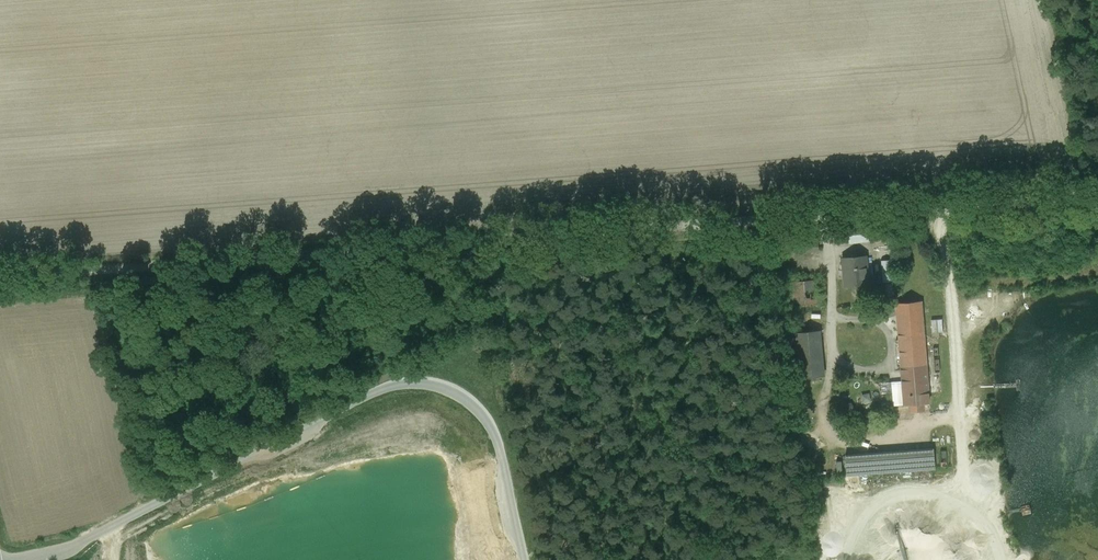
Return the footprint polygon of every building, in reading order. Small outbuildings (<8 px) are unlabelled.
[(866,257),(843,259),(845,286),(868,284),(881,283),(880,276),(867,277),(866,257)] [(816,279),(792,281),(794,306),(818,304),(816,279)] [(921,301),(896,303),(902,381),(892,382),(893,406),(929,403),(921,301)] [(820,331),(797,333),(801,377),(823,375),(820,331)] [(933,448),(846,454),(847,474),(933,468),(935,468),(933,448)] [(836,474),(836,458),(823,458),(824,474),(836,474)]
